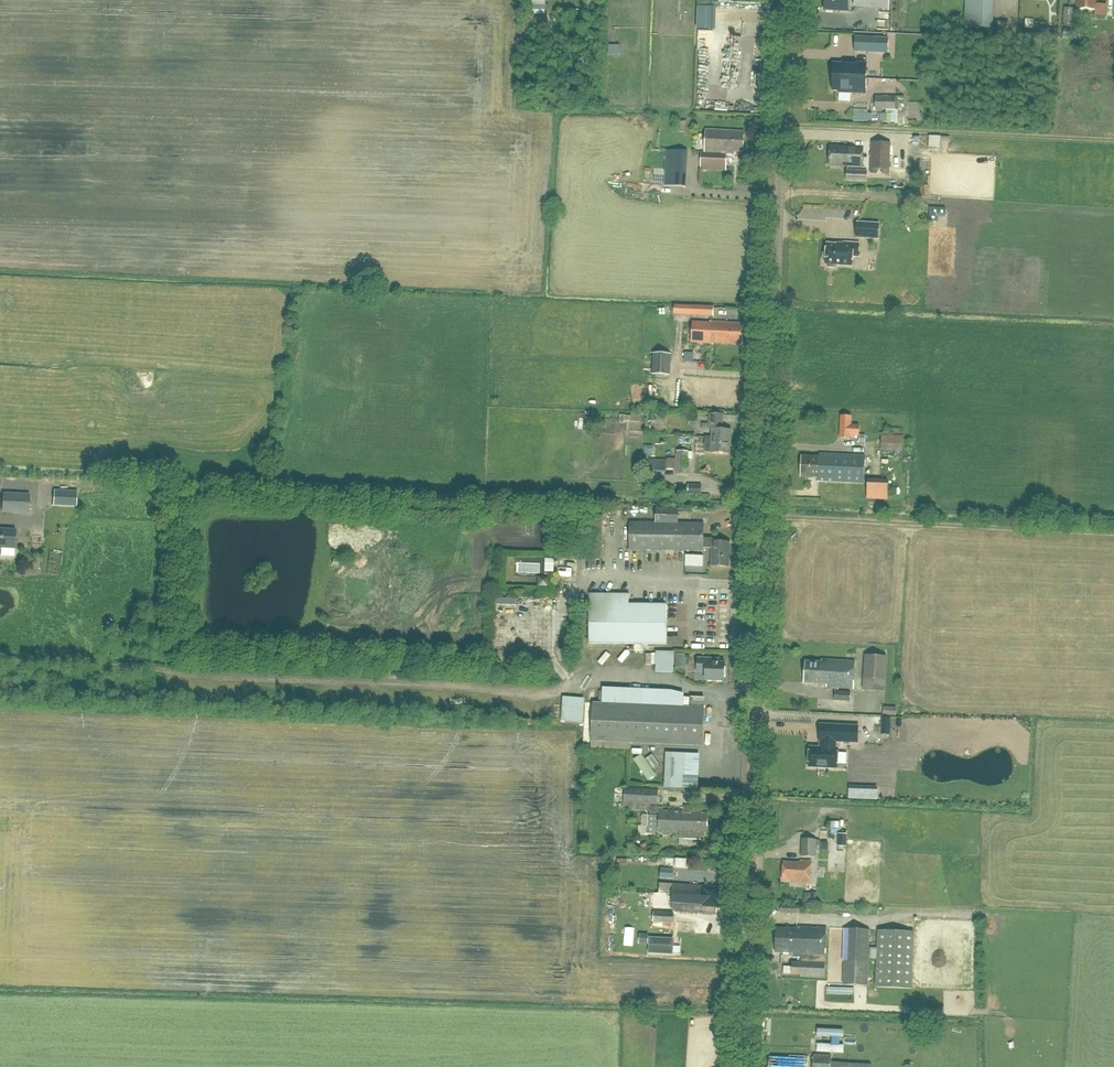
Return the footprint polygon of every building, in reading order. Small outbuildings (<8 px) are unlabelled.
[(537,0),(537,9),(565,10),(565,1),(537,0)] [(848,12),(849,0),(825,0),(824,10),(848,12)] [(888,0),(855,0),(855,7),(888,9),(888,0)] [(989,0),(966,0),(964,28),(988,29),(989,0)] [(1096,0),(1078,0),(1077,10),(1095,11),(1096,0)] [(701,31),(717,30),(716,5),(700,6),(701,31)] [(1074,24),(1074,9),(1064,8),(1063,24),(1074,24)] [(855,52),(877,53),(877,39),(855,37),(855,52)] [(893,54),(893,46),(884,45),(883,54),(893,54)] [(833,63),(833,77),(866,78),(867,63),(842,62),(842,64),(833,63)] [(866,78),(833,77),(832,91),(839,91),(838,93),(865,94),(866,78)] [(896,110),(896,99),(896,97),(875,97),(875,111),(896,110)] [(829,105),(829,114),(846,114),(846,105),(829,105)] [(868,122),(868,113),(853,113),(854,121),(868,122)] [(703,152),(702,152),(701,170),(726,171),(726,154),(734,154),(734,151),(743,152),(744,132),(705,129),(703,152)] [(890,175),(891,170),(892,143),(872,142),(870,174),(878,174),(878,170),(884,170),(884,175),(890,175)] [(864,148),(830,146),(829,166),(863,168),(864,148)] [(666,150),(665,172),(664,186),(686,187),(688,151),(666,150)] [(846,181),(867,182),(867,171),(846,170),(846,181)] [(857,223),(856,238),(878,239),(879,224),(857,223)] [(858,257),(859,243),(843,242),(843,245),(827,243),(826,254),(823,254),(823,262),(825,262),(825,265),(827,265),(827,268),(836,268),(836,265),(852,267),(853,257),(858,257)] [(712,307),(690,306),(674,305),(674,314),(690,315),(712,315),(712,307)] [(710,322),(709,343),(742,345),(743,323),(728,323),(728,322),(710,321),(710,322)] [(709,343),(710,322),(692,322),(691,342),(709,343)] [(653,353),(652,375),(670,376),(671,354),(653,353)] [(710,415),(710,430),(712,430),(712,437),(705,437),(704,452),(711,453),(730,454),(730,430),(722,430),(722,415),(710,415)] [(861,438),(862,418),(841,417),(840,437),(861,438)] [(883,434),(884,419),(872,419),(871,433),(883,434)] [(881,435),(881,449),(902,450),(903,435),(881,435)] [(644,446),(644,457),(651,457),(651,455),(653,455),(653,446),(644,446)] [(688,475),(688,452),(676,452),(675,474),(688,475)] [(864,483),(866,456),(820,454),(820,457),(802,456),(801,477),(818,478),(818,481),(864,483)] [(889,497),(888,477),(867,478),(868,498),(889,497)] [(702,495),(702,485),(688,485),(688,495),(702,495)] [(53,505),(76,506),(77,492),(54,491),(53,505)] [(3,494),(2,511),(28,513),(29,495),(3,494)] [(601,513),(601,505),(593,505),(593,513),(601,513)] [(630,523),(629,550),(703,551),(703,548),(713,548),(712,566),(728,567),(729,543),(713,542),(714,539),(704,538),(704,524),(678,523),(678,509),(656,508),(656,523),(630,523)] [(0,555),(1,549),(14,550),(15,530),(0,529),(0,555)] [(36,534),(30,538),(30,544),(36,548),(42,545),(42,538),(36,534)] [(703,566),(703,556),(696,555),(696,553),(675,553),(675,565),(703,566)] [(542,556),(520,555),(519,572),(542,572),(542,556)] [(589,594),(589,644),(666,644),(666,605),(629,604),(629,594),(589,594)] [(627,661),(636,663),(638,655),(615,650),(612,664),(626,666),(627,661)] [(659,672),(675,672),(674,652),(654,652),(654,665),(658,665),(659,672)] [(601,664),(606,668),(613,657),(607,653),(604,657),(599,654),(590,667),(596,671),(601,664)] [(886,681),(887,656),(865,655),(863,680),(886,681)] [(724,681),(725,664),(719,663),(720,659),(697,658),(697,672),(705,673),(705,680),(724,681)] [(854,689),(855,662),(821,660),(821,663),(805,662),(804,683),(827,685),(826,688),(854,689)] [(361,685),(361,694),(387,694),(387,685),(361,685)] [(850,701),(851,693),(835,692),(835,700),(850,701)] [(528,695),(529,703),(543,702),(542,693),(528,695)] [(441,694),(437,696),(442,705),(446,703),(441,694)] [(585,719),(585,695),(565,695),(564,719),(585,719)] [(551,696),(543,708),(549,713),(558,700),(551,696)] [(702,746),(704,698),(691,698),(691,707),(592,703),(591,741),(702,746)] [(836,742),(858,743),(858,726),(820,724),(819,741),(821,741),(821,748),(809,747),(808,767),(837,768),(838,748),(836,748),(836,742)] [(668,751),(668,786),(689,786),(689,751),(668,751)] [(649,755),(644,758),(641,754),(634,760),(648,781),(656,776),(649,766),(655,762),(649,755)] [(713,764),(714,782),(721,781),(721,764),(713,764)] [(671,788),(671,786),(665,786),(664,802),(688,802),(689,788),(671,788)] [(876,799),(877,788),(849,787),(849,798),(876,799)] [(659,810),(659,807),(658,807),(658,790),(625,788),(623,810),(657,812),(659,810)] [(646,828),(646,834),(655,835),(655,833),(679,834),(679,839),(704,841),(706,833),(707,833),(708,813),(690,812),(691,808),(684,807),(684,812),(659,810),(659,815),(648,815),(648,826),(646,828)] [(815,835),(823,834),(820,816),(812,817),(815,835)] [(802,839),(801,857),(815,858),(816,840),(802,839)] [(810,884),(811,861),(801,861),(801,863),(784,862),(783,880),(792,881),(792,883),(810,884)] [(673,879),(674,870),(661,869),(660,878),(673,879)] [(673,884),(673,894),(719,899),(720,887),(673,884)] [(653,930),(673,931),(674,913),(665,913),(666,895),(654,894),(653,912),(654,912),(653,930)] [(719,899),(673,894),(672,905),(694,907),(694,911),(703,912),(703,908),(718,909),(719,899)] [(799,914),(800,906),(781,905),(780,913),(799,914)] [(825,978),(827,928),(795,927),(795,929),(777,928),(776,952),(794,953),(794,955),(802,956),(801,963),(792,963),(792,974),(800,975),(800,977),(825,978)] [(870,930),(845,929),(842,985),(868,987),(870,930)] [(875,988),(912,989),(914,932),(878,931),(875,988)] [(672,946),(673,940),(671,939),(667,938),(667,939),(665,939),(665,938),(661,938),(661,939),(650,938),(649,952),(672,954),(672,953),(672,946)] [(808,1057),(797,1057),(769,1055),(769,1066),(808,1066),(808,1057)] [(871,1064),(831,1062),(832,1056),(814,1055),(813,1066),(871,1066),(871,1064)]
